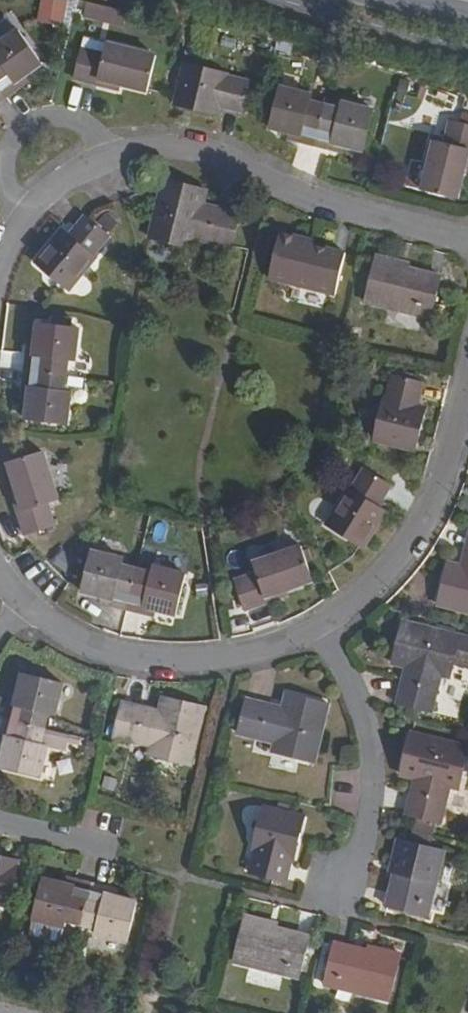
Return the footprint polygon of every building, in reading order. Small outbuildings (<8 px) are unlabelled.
[(81,17),(122,25),(125,9),(84,1),(81,17)] [(3,96),(16,87),(11,79),(19,73),(37,62),(15,30),(0,39),(0,92),(3,96)] [(99,69),(128,76),(148,81),(156,48),(107,35),(104,48),(82,43),(76,69),(99,75),(99,69)] [(225,69),(226,66),(186,56),(176,97),(217,107),(219,98),(243,104),(249,75),(225,69)] [(127,81),(128,76),(99,69),(99,75),(127,81)] [(25,81),(19,73),(11,79),(16,87),(25,81)] [(316,140),(325,102),(310,99),(312,89),(281,82),(271,120),(293,125),(302,128),(300,136),(316,140)] [(340,106),(325,102),(316,140),(330,143),(333,135),(345,138),(364,143),(372,105),(342,97),(340,106)] [(467,149),(467,123),(448,119),(443,144),(432,141),(420,189),(454,197),(460,173),(465,149),(467,149)] [(302,128),(293,125),(291,133),(300,136),(302,128)] [(342,146),(345,138),(333,135),(330,143),(342,146)] [(233,248),(239,216),(203,207),(206,193),(165,183),(151,240),(193,250),(196,239),(233,248)] [(95,257),(112,239),(91,217),(73,236),(70,233),(41,263),(72,294),(102,263),(95,257)] [(331,301),(341,262),(306,253),(307,249),(276,241),(265,285),(331,301)] [(437,281),(407,274),(405,279),(370,270),(361,310),(427,326),(437,281)] [(31,371),(71,376),(72,361),(80,362),(83,329),(45,325),(43,346),(42,358),(32,357),(31,371)] [(42,358),(43,346),(34,345),(32,357),(42,358)] [(70,390),(71,376),(31,371),(30,386),(37,387),(37,397),(35,419),(74,424),(77,391),(70,390)] [(422,380),(392,373),(386,397),(382,396),(373,437),(415,447),(424,407),(416,405),(422,380)] [(29,396),(37,397),(37,387),(30,386),(29,396)] [(30,508),(24,510),(28,532),(55,526),(50,503),(62,501),(51,452),(19,460),(24,484),(30,508)] [(386,486),(361,472),(348,493),(344,490),(324,526),(361,549),(382,513),(373,509),(386,486)] [(19,486),(24,510),(30,508),(24,484),(19,486)] [(263,597),(286,588),(310,580),(299,548),(251,565),(256,577),(234,585),(242,609),(265,602),(263,597)] [(113,606),(126,609),(137,570),(122,566),(124,558),(92,550),(82,590),(105,595),(114,596),(113,606)] [(455,561),(445,602),(467,608),(467,564),(455,561)] [(137,570),(126,609),(142,613),(144,604),(154,607),(174,612),(184,573),(153,567),(151,573),(137,570)] [(289,594),(286,588),(263,597),(265,602),(289,594)] [(103,604),(113,606),(114,596),(105,595),(103,604)] [(144,604),(142,613),(152,615),(154,607),(144,604)] [(409,625),(399,666),(413,670),(405,706),(435,714),(445,678),(458,680),(461,666),(467,668),(467,640),(467,639),(409,625)] [(17,704),(13,719),(52,729),(55,714),(63,715),(70,684),(33,674),(28,696),(25,706),(17,704)] [(19,694),(17,704),(25,706),(28,696),(19,694)] [(327,705),(287,695),(284,709),(246,699),(239,731),(276,740),(273,752),(313,763),(327,705)] [(203,716),(163,707),(159,721),(123,712),(114,744),(152,753),(148,766),(189,776),(203,716)] [(52,729),(13,719),(10,734),(18,736),(15,745),(9,768),(47,777),(55,745),(75,751),(77,745),(97,750),(100,740),(52,729)] [(18,736),(10,734),(7,743),(15,745),(18,736)] [(416,736),(407,777),(421,780),(412,817),(444,826),(453,788),(465,791),(467,779),(467,749),(416,736)] [(295,859),(304,818),(264,809),(254,849),(258,850),(251,874),(282,882),(287,857),(295,859)] [(450,853),(404,843),(395,875),(400,876),(393,909),(433,918),(450,853)] [(3,907),(15,863),(0,859),(0,906),(3,907)] [(68,873),(65,882),(75,884),(78,877),(68,873)] [(68,918),(82,921),(92,880),(78,877),(75,884),(65,882),(43,877),(35,915),(66,923),(68,918)] [(92,880),(82,921),(97,925),(95,931),(128,938),(137,899),(105,892),(107,883),(92,880)] [(276,926),(241,917),(231,961),(298,977),(308,939),(274,930),(276,926)] [(404,957),(372,950),(370,954),(337,946),(327,985),(393,1002),(404,957)]
